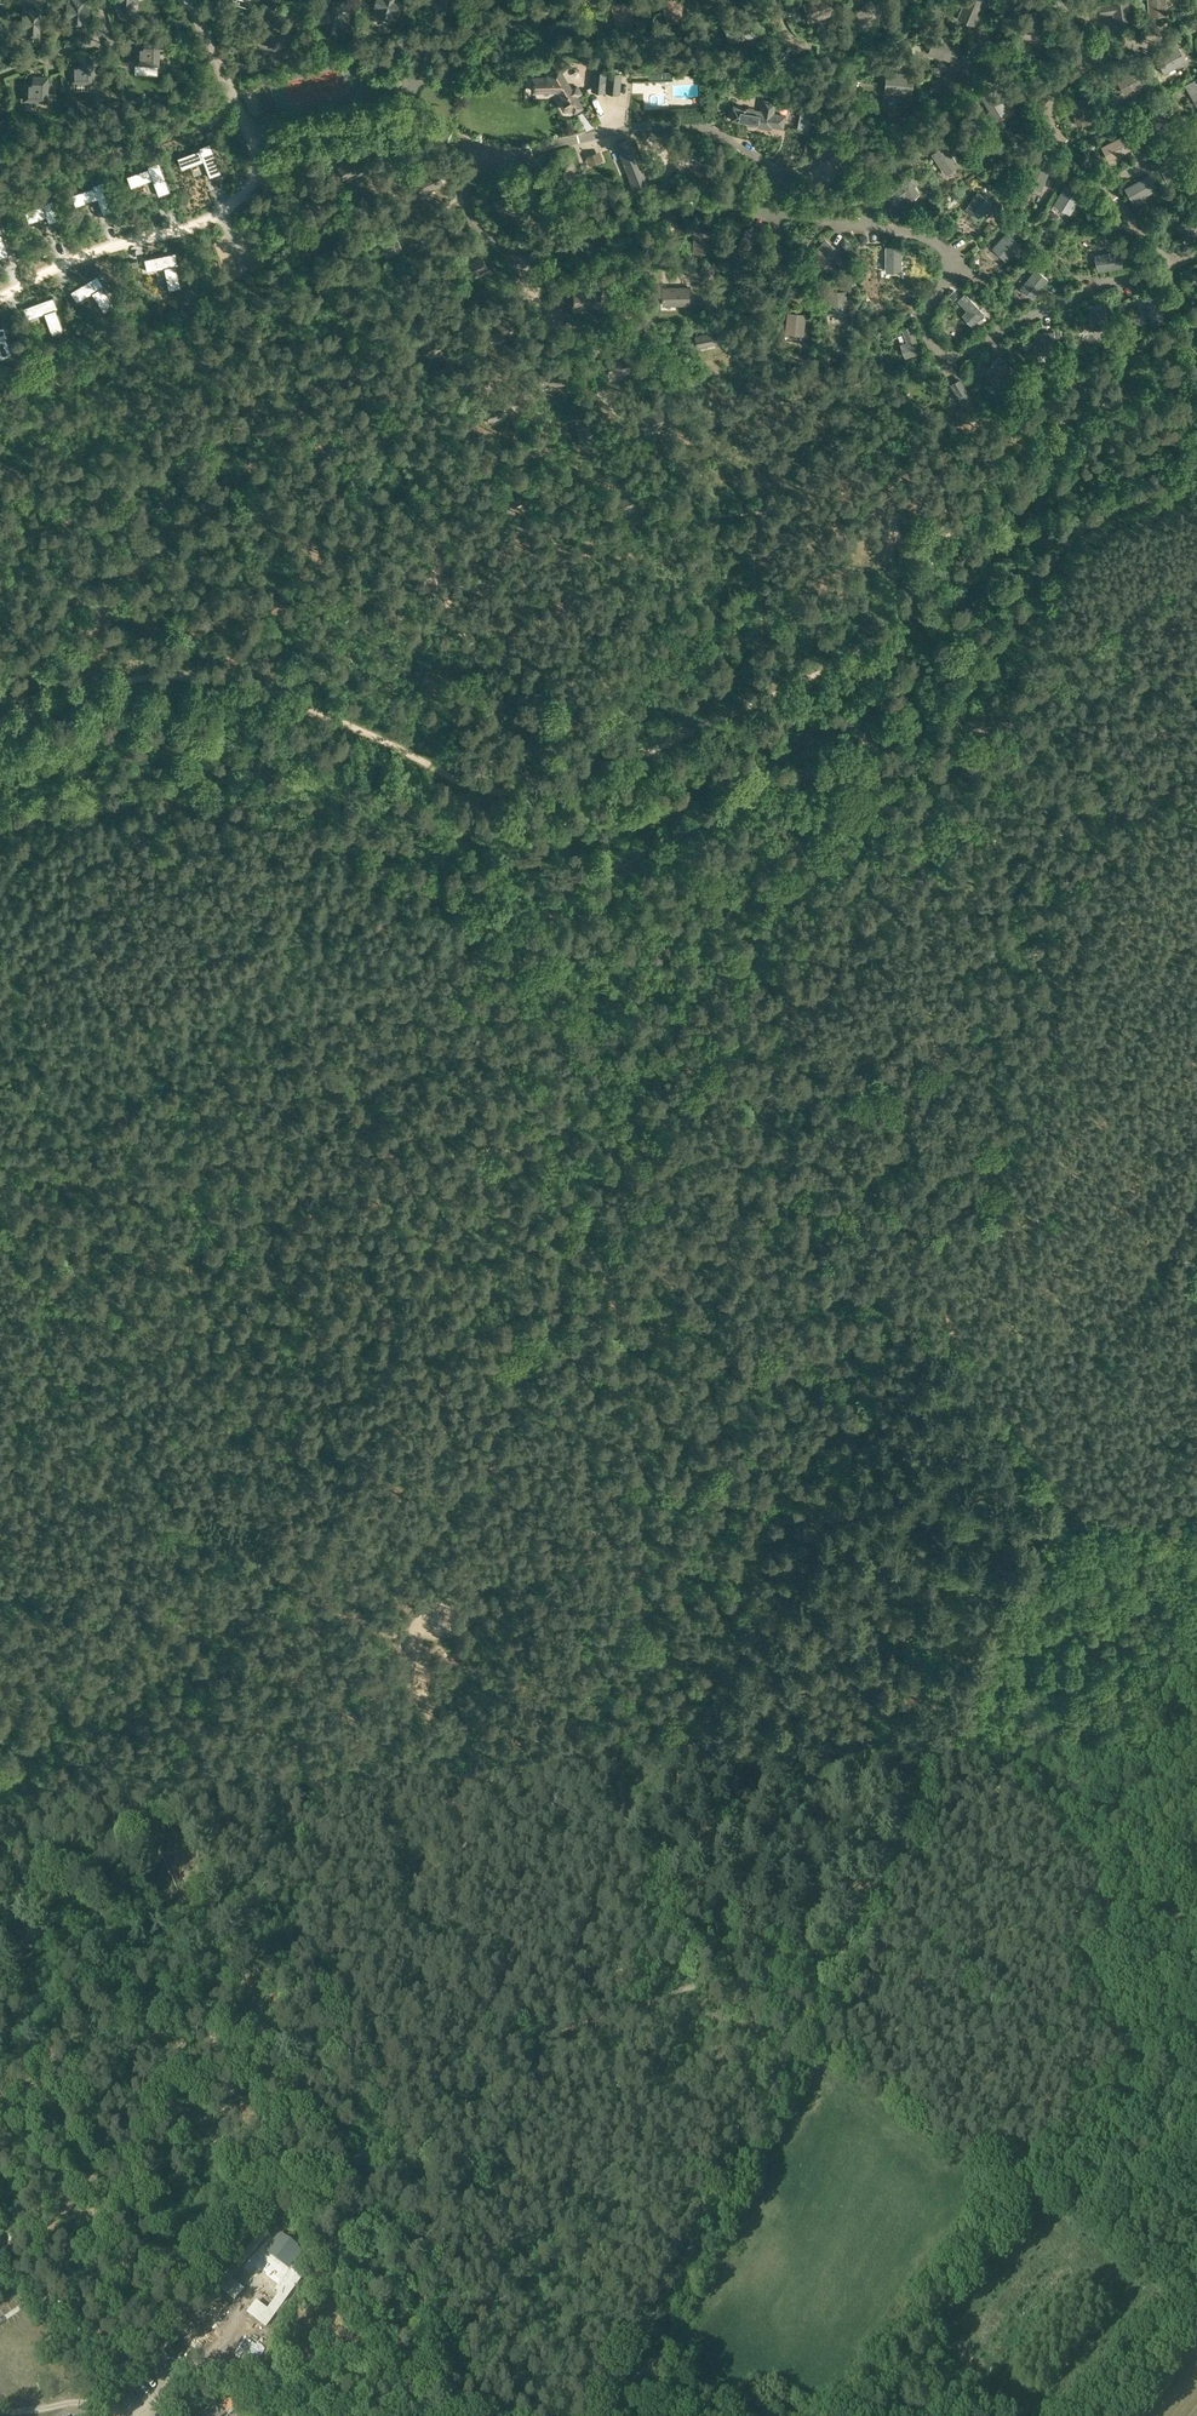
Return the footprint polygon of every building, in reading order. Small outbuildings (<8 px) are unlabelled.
[(72,2),(67,2),(66,17),(71,18),(71,28),(85,29),(85,18),(90,18),(91,3),(86,3),(86,0),(72,0),(72,2)] [(115,2),(120,2),(120,12),(133,13),(133,2),(139,3),(139,0),(115,0),(115,2)] [(374,5),(380,7),(377,17),(389,20),(392,10),(398,12),(401,0),(375,0),(374,5)] [(611,3),(617,29),(634,25),(628,0),(622,0),(611,3)] [(669,26),(686,21),(680,0),(661,0),(669,26)] [(805,3),(811,21),(838,12),(834,0),(816,0),(805,3)] [(958,18),(976,26),(987,2),(983,0),(966,0),(958,18)] [(1130,0),(1098,6),(1099,16),(1114,14),(1116,24),(1133,20),(1130,0)] [(1150,16),(1168,15),(1167,0),(1149,0),(1150,16)] [(872,1),(855,18),(868,31),(885,14),(872,1)] [(330,10),(324,8),(320,21),(326,23),(324,32),(336,35),(338,26),(344,28),(348,15),(342,13),(343,7),(332,4),(330,10)] [(46,29),(47,14),(41,14),(42,9),(28,8),(27,13),(22,13),(22,28),(27,28),(26,39),(40,40),(41,29),(46,29)] [(840,16),(832,18),(835,27),(842,25),(840,16)] [(731,41),(756,35),(752,18),(727,24),(731,41)] [(1022,23),(1022,38),(1034,38),(1034,34),(1048,34),(1048,18),(1037,18),(1037,23),(1022,23)] [(275,25),(269,23),(265,35),(271,37),(268,47),(279,51),(283,41),(289,43),(293,31),(287,29),(289,23),(277,19),(275,25)] [(1055,35),(1065,35),(1065,27),(1055,27),(1055,35)] [(935,34),(929,52),(957,61),(962,43),(935,34)] [(160,40),(144,39),(144,41),(137,41),(137,47),(135,47),(134,65),(159,66),(160,40)] [(1179,46),(1157,58),(1166,74),(1188,61),(1179,46)] [(95,83),(94,57),(78,58),(78,66),(69,66),(69,84),(95,83)] [(605,92),(608,63),(590,61),(589,70),(593,71),(591,91),(605,92)] [(439,79),(458,75),(455,63),(436,68),(439,79)] [(663,65),(648,66),(648,68),(649,75),(649,77),(649,78),(672,77),(671,65),(663,66),(663,65)] [(533,77),(533,91),(560,91),(563,97),(560,103),(564,110),(571,111),(573,109),(575,112),(583,108),(576,96),(582,93),(578,86),(572,89),(559,68),(543,77),(533,77)] [(634,69),(634,76),(649,75),(648,68),(634,69)] [(1139,68),(1117,80),(1125,94),(1147,82),(1139,68)] [(622,73),(609,72),(607,92),(620,93),(622,73)] [(887,73),(886,90),(914,92),(916,75),(887,73)] [(48,101),(49,76),(33,75),(33,84),(23,83),(23,100),(48,101)] [(1186,85),(1196,105),(1196,78),(1186,85)] [(714,86),(721,93),(727,86),(720,79),(714,86)] [(995,88),(981,96),(994,118),(1007,110),(1002,101),(1005,99),(1000,90),(997,91),(995,88)] [(785,115),(773,112),(776,101),(759,98),(758,103),(761,103),(760,110),(734,105),(731,119),(771,127),(771,124),(783,126),(785,115)] [(1088,98),(1073,100),(1077,125),(1092,122),(1088,98)] [(582,109),(588,121),(601,114),(596,103),(582,109)] [(1158,110),(1145,117),(1157,139),(1170,132),(1158,110)] [(602,126),(596,128),(597,133),(610,129),(607,119),(601,121),(602,126)] [(1124,135),(1102,146),(1109,160),(1130,149),(1124,135)] [(199,149),(179,157),(180,161),(181,164),(183,167),(203,160),(203,161),(210,177),(222,173),(210,143),(198,147),(199,149)] [(633,143),(618,149),(633,186),(648,180),(633,143)] [(944,144),(931,152),(946,173),(958,165),(944,144)] [(1168,154),(1156,161),(1168,182),(1181,175),(1168,154)] [(363,159),(339,169),(342,178),(367,168),(363,159)] [(148,168),(128,175),(129,179),(130,182),(132,186),(152,178),(153,179),(159,196),(171,191),(159,161),(148,166),(148,168)] [(1050,172),(1033,165),(1025,184),(1041,191),(1050,172)] [(438,173),(415,183),(421,196),(444,186),(438,173)] [(1149,174),(1126,188),(1134,201),(1157,187),(1149,174)] [(910,179),(887,195),(894,204),(905,196),(908,201),(920,193),(910,179)] [(93,187),(73,194),(74,198),(75,201),(76,205),(97,197),(97,198),(103,215),(115,211),(104,181),(92,185),(93,187)] [(1066,184),(1054,204),(1070,213),(1081,194),(1066,184)] [(979,219),(992,202),(977,191),(965,209),(979,219)] [(42,205),(26,211),(30,221),(46,215),(46,216),(49,223),(60,219),(59,218),(53,199),(42,203),(42,205)] [(798,199),(795,206),(808,211),(811,204),(798,199)] [(1184,224),(1194,244),(1196,243),(1196,218),(1184,224)] [(2,256),(5,255),(9,254),(1,233),(3,233),(0,224),(0,257),(2,256)] [(763,235),(746,228),(738,248),(756,255),(763,235)] [(712,253),(713,232),(694,231),(692,252),(712,253)] [(1006,261),(1021,245),(1006,232),(992,248),(1006,261)] [(397,235),(380,243),(385,253),(402,245),(397,235)] [(825,237),(811,253),(826,266),(839,249),(825,237)] [(887,247),(887,271),(902,271),(902,247),(887,247)] [(1098,271),(1122,266),(1119,249),(1095,254),(1098,271)] [(175,251),(144,257),(147,269),(164,266),(169,288),(181,286),(176,263),(178,263),(175,251)] [(481,256),(463,265),(467,277),(487,269),(481,256)] [(1020,287),(1033,298),(1049,279),(1036,268),(1020,287)] [(98,275),(70,292),(77,302),(92,293),(93,293),(105,311),(108,309),(111,307),(114,305),(114,304),(103,286),(104,285),(98,275)] [(662,287),(662,305),(689,305),(689,287),(662,287)] [(1142,293),(1153,325),(1165,322),(1154,289),(1142,293)] [(603,290),(574,290),(574,307),(604,307),(603,290)] [(830,290),(830,314),(846,314),(846,291),(830,290)] [(966,293),(959,299),(969,310),(964,315),(972,324),(984,313),(966,293)] [(54,296),(23,308),(28,319),(45,313),(53,333),(57,332),(60,331),(64,329),(56,309),(58,308),(54,296)] [(1091,330),(1108,328),(1105,303),(1088,305),(1091,330)] [(788,312),(785,333),(802,335),(805,314),(788,312)] [(909,343),(901,345),(905,356),(921,351),(913,325),(904,328),(909,343)] [(0,328),(0,354),(1,358),(5,357),(9,356),(8,356),(12,354),(6,338),(8,337),(4,326),(0,328)] [(695,336),(696,347),(719,343),(716,331),(695,336)] [(1035,354),(1054,353),(1053,331),(1034,332),(1035,354)] [(429,341),(422,344),(428,356),(447,347),(441,334),(429,339),(429,341)] [(635,355),(609,359),(611,375),(637,371),(635,355)] [(1002,385),(1015,371),(998,356),(986,370),(1002,385)] [(540,369),(542,387),(568,384),(566,366),(540,369)] [(959,378),(950,384),(966,412),(976,407),(959,378)] [(490,407),(484,410),(489,423),(508,414),(502,401),(490,406),(490,407)] [(599,424),(579,430),(581,441),(602,435),(599,424)] [(513,491),(507,494),(513,507),(532,498),(526,485),(513,490),(513,491)] [(637,494),(616,501),(620,512),(640,505),(637,494)] [(159,2343),(153,2333),(143,2338),(149,2349),(159,2343)] [(199,2415),(225,2415),(227,2414),(218,2402),(199,2415)]
